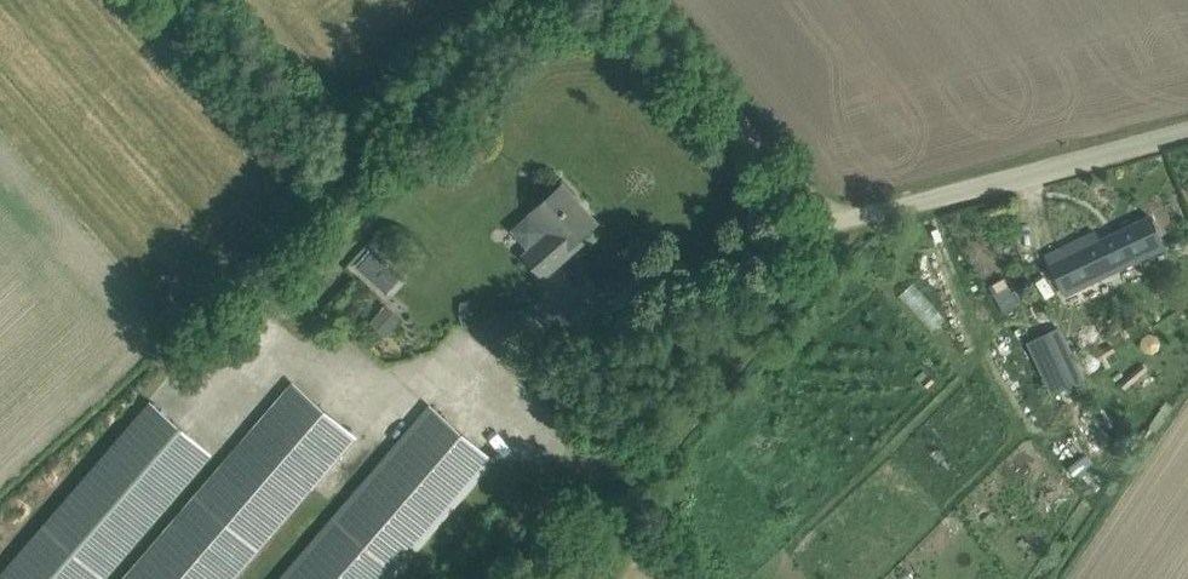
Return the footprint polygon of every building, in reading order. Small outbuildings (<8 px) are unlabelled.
[(599,222),(564,182),(531,211),(549,231),(524,254),(545,277),(585,241),(582,238),(599,222)] [(1067,296),(1167,249),(1152,216),(1100,240),(1096,232),(1048,255),(1067,296)] [(388,244),(361,257),(377,290),(405,277),(388,244)] [(1005,277),(990,285),(1004,310),(1018,303),(1005,277)] [(1083,378),(1059,328),(1042,336),(1065,386),(1083,378)] [(358,437),(292,380),(121,578),(236,578),(358,437)] [(213,455),(150,400),(0,574),(0,578),(106,578),(213,455)] [(492,460),(432,408),(283,578),(389,578),(492,460)]
